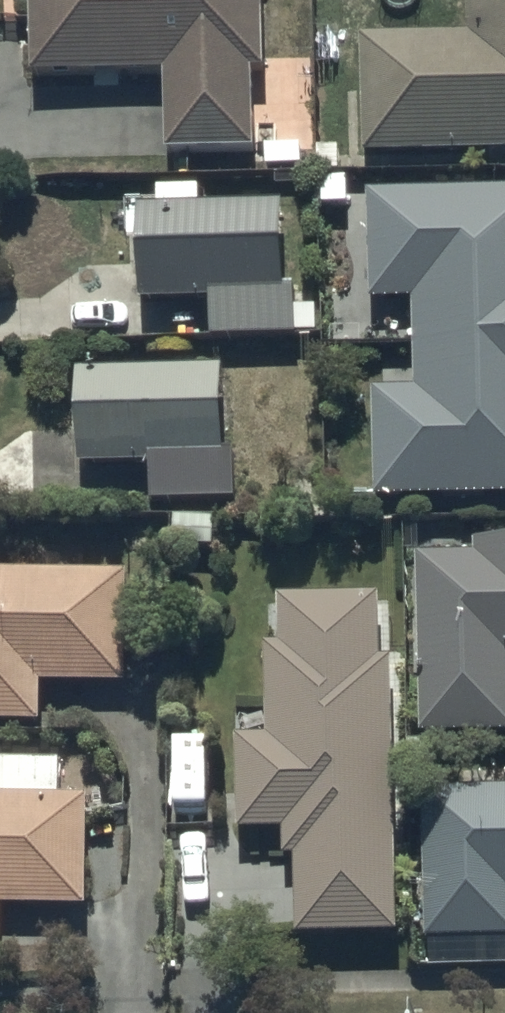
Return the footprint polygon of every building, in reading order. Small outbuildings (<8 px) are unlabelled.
[(17,85),(150,81),(152,161),(240,158),(237,80),(255,79),(252,0),(14,0),(17,85)] [(353,159),(504,157),(504,0),(459,0),(459,42),(351,44),(353,159)] [(366,184),(369,292),(411,291),(414,383),(371,385),(374,489),(504,484),(504,180),(366,184)] [(146,212),(129,213),(133,310),(197,307),(199,343),(283,339),(281,296),(274,296),(269,209),(193,213),(192,192),(146,195),(146,212)] [(209,372),(62,377),(65,472),(141,470),(142,508),(223,505),(221,461),(212,461),(209,372)] [(406,565),(409,743),(502,741),(501,669),(504,669),(504,546),(466,546),(466,564),(406,565)] [(0,580),(0,729),(26,729),(26,690),(116,689),(115,578),(0,580)] [(365,668),(365,601),(267,601),(267,653),(255,653),(255,742),(229,742),(229,839),(273,839),(273,867),(282,867),(282,939),(379,939),(379,668),(365,668)] [(73,917),(76,807),(53,807),(55,768),(0,766),(0,915),(73,917)] [(414,945),(504,945),(504,793),(414,793),(414,945)]
